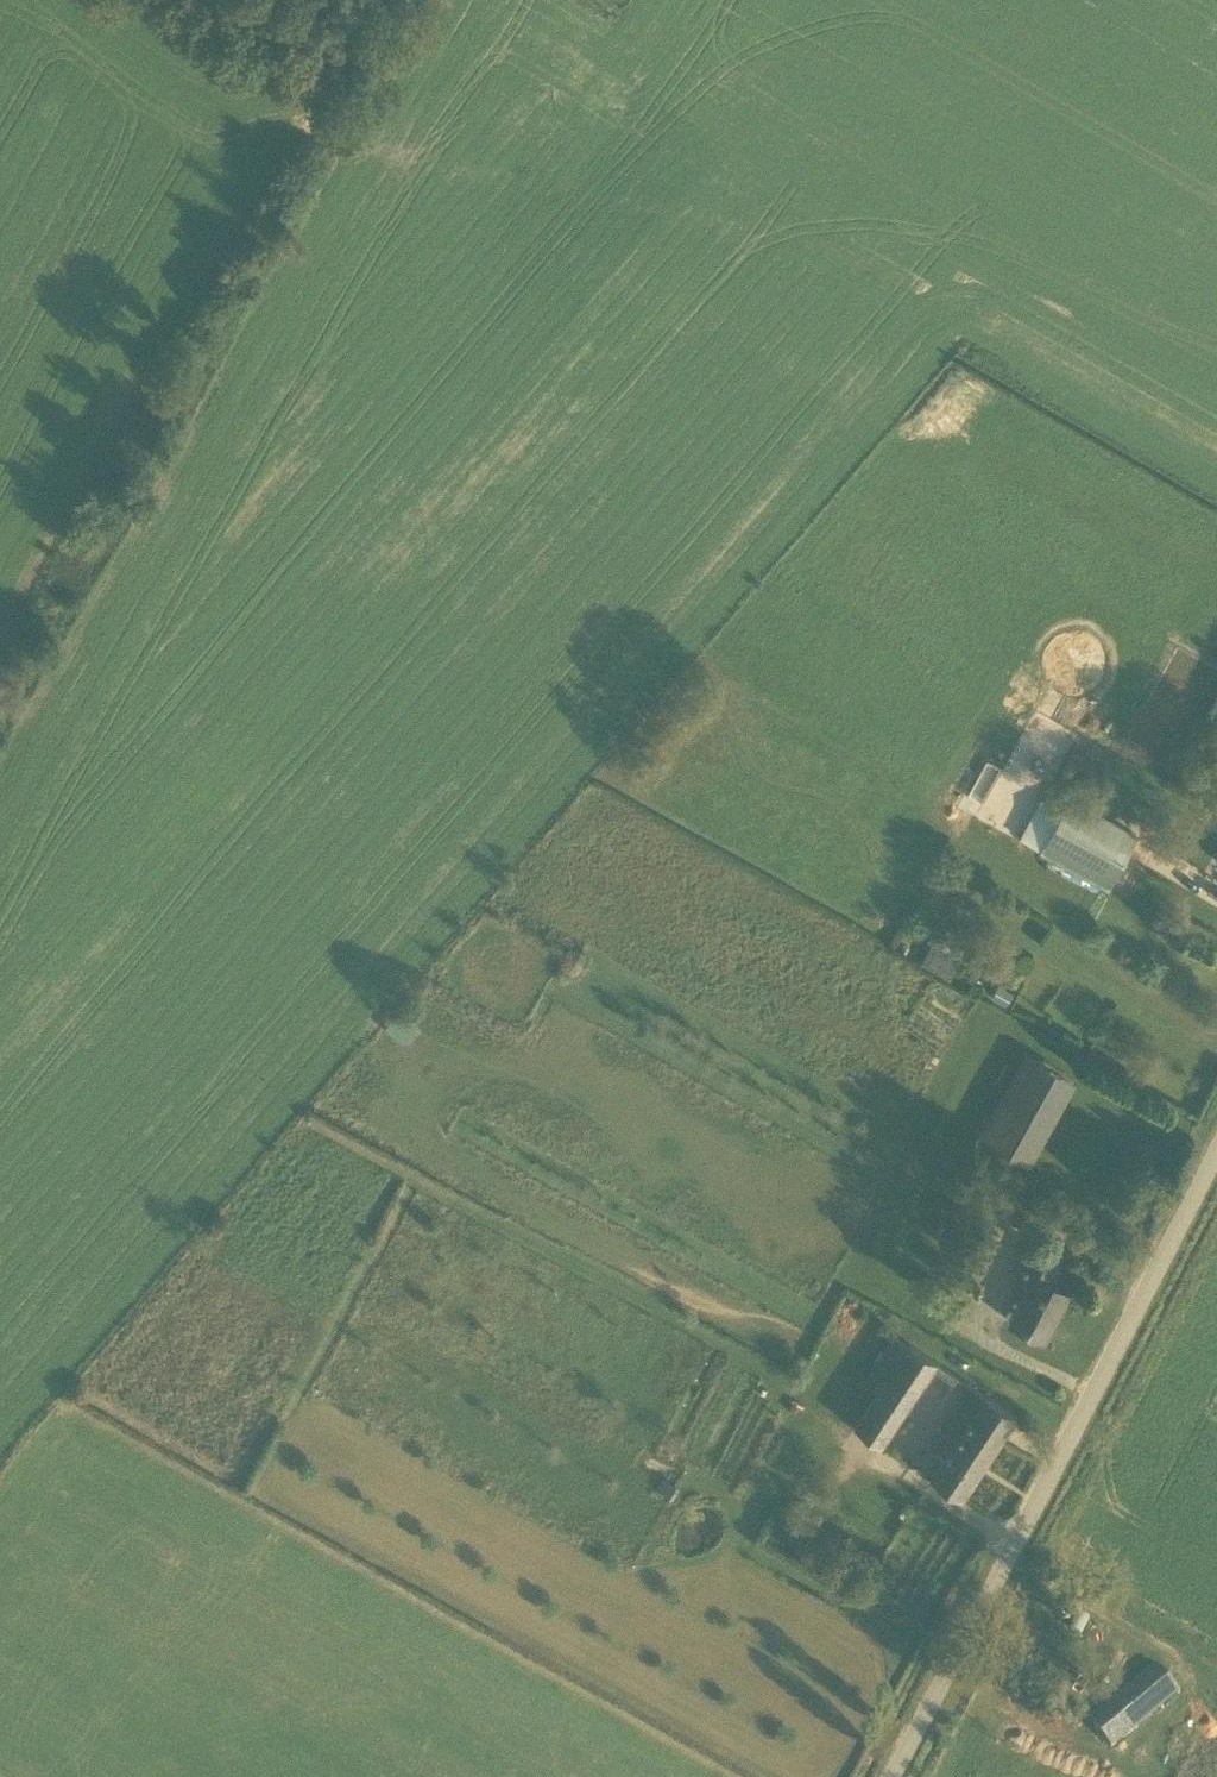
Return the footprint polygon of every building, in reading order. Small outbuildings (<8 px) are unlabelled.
[(1081,758),(1072,753),(1062,773),(1071,778),(1081,758)] [(1063,807),(1046,799),(1023,840),(1041,848),(1039,852),(1108,888),(1138,832),(1069,795),(1063,807)] [(959,956),(932,942),(921,964),(948,978),(959,956)] [(998,985),(991,997),(1006,1005),(1013,993),(998,985)] [(1026,1165),(1069,1077),(1019,1052),(976,1141),(1026,1165)] [(992,1160),(987,1168),(997,1173),(1002,1166),(992,1160)] [(1002,1167),(997,1177),(1009,1182),(1004,1193),(1018,1199),(1026,1181),(1015,1176),(1017,1174),(1002,1167)] [(959,1219),(963,1210),(939,1199),(935,1208),(959,1219)] [(1060,1264),(1033,1250),(1023,1269),(1034,1275),(1010,1321),(1044,1339),(1069,1292),(1050,1282),(1060,1264)] [(882,1446),(937,1363),(909,1344),(854,1427),(882,1446)] [(1017,1416),(985,1394),(930,1478),(962,1499),(1017,1416)] [(662,1478),(656,1490),(672,1498),(673,1499),(679,1487),(662,1478)] [(1161,1671),(1094,1727),(1111,1747),(1178,1691),(1161,1671)]
